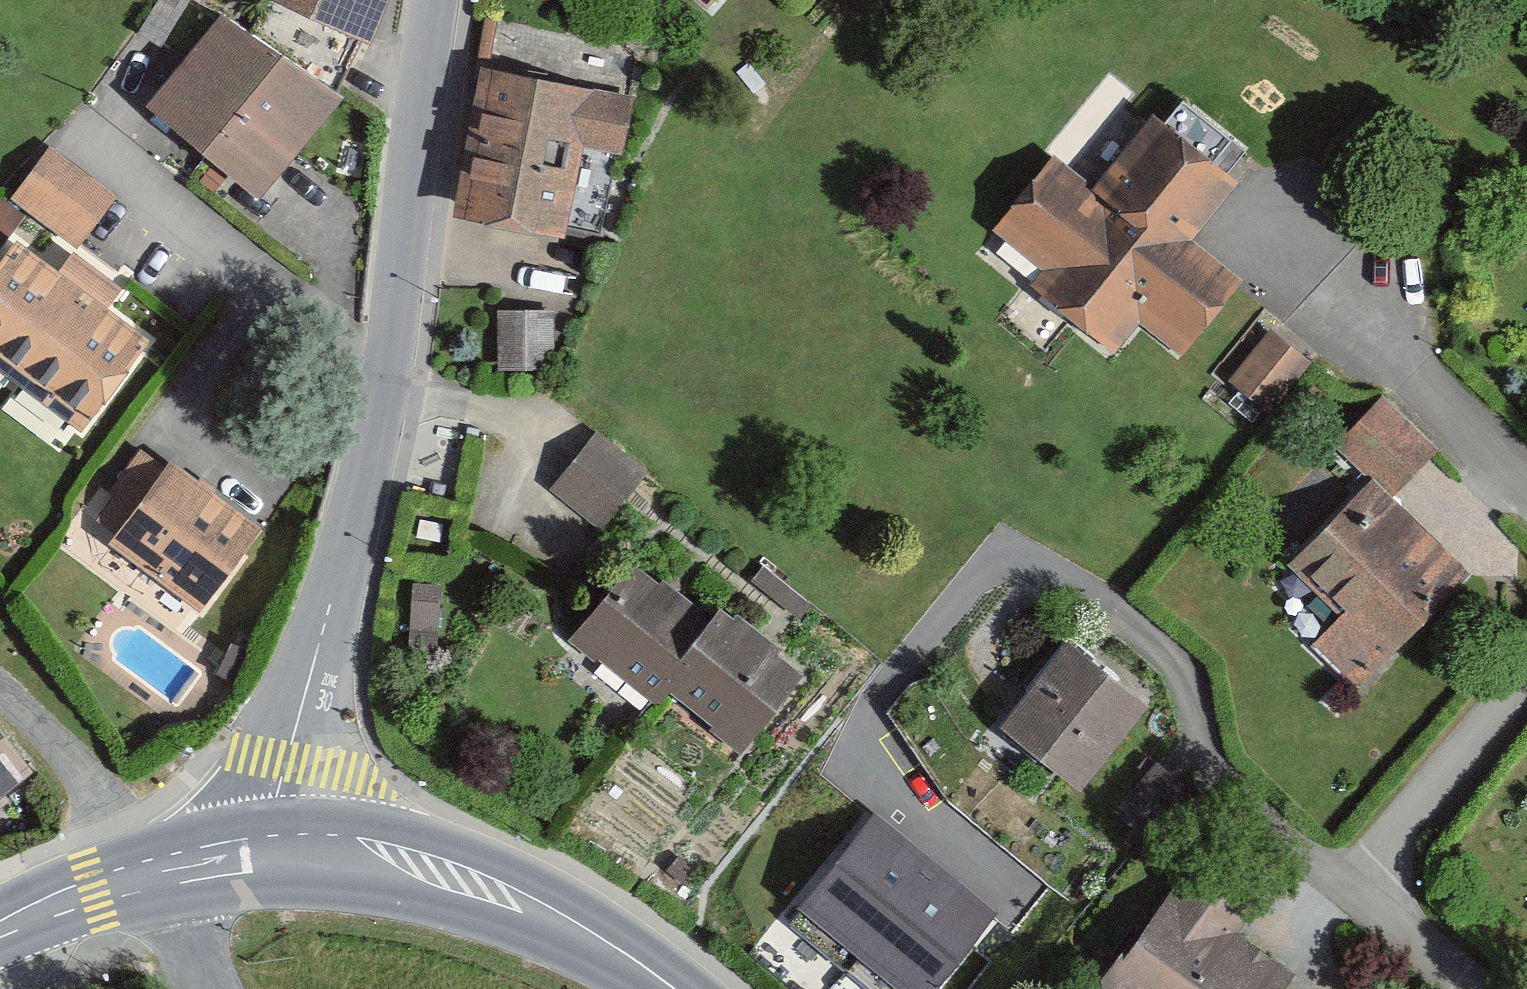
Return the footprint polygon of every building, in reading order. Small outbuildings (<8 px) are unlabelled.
[(313,16),(368,40),(385,0),(276,0),(313,16)] [(707,9),(715,0),(697,0),(707,9)] [(281,57),(222,15),(149,108),(203,153),(281,57)] [(342,100),(281,57),(203,153),(209,158),(258,198),(272,181),(342,100)] [(496,73),(466,218),(560,237),(579,143),(623,152),(633,101),(496,73)] [(1182,101),(1164,123),(1225,173),(1233,163),(1243,151),(1182,101)] [(1182,347),(1235,283),(1183,241),(1234,180),(1225,173),(1164,123),(1155,115),(1090,194),(1054,165),(1001,229),(1052,270),(1040,285),(1113,344),(1139,313),(1182,347)] [(115,198),(50,149),(13,198),(78,247),(115,198)] [(0,263),(0,369),(83,430),(148,343),(104,311),(122,287),(75,253),(58,276),(14,244),(0,263)] [(555,310),(497,310),(498,371),(555,370),(555,310)] [(1291,347),(1272,332),(1230,383),(1269,414),(1311,363),(1291,347)] [(1336,445),(1371,478),(1393,499),(1415,476),(1435,455),(1439,451),(1382,396),(1380,399),(1336,445)] [(647,474),(599,436),(577,463),(554,493),(603,531),(647,474)] [(258,533),(140,449),(110,490),(135,508),(111,542),(203,608),(258,533)] [(1371,478),(1293,560),(1348,612),(1315,647),(1360,690),(1471,573),(1393,499),(1371,478)] [(659,584),(632,562),(577,628),(604,650),(599,656),(649,698),(664,680),(709,626),(699,618),(702,614),(663,581),(659,584)] [(813,607),(764,567),(754,579),(803,620),(813,607)] [(442,584),(412,583),(408,649),(438,651),(442,584)] [(746,740),(798,675),(774,655),(778,651),(734,615),(733,617),(723,609),(709,626),(664,680),(714,721),(717,717),(746,740)] [(1068,647),(1004,729),(1080,788),(1144,706),(1068,647)] [(26,775),(0,742),(0,795),(26,775)] [(873,819),(788,924),(850,973),(935,871),(873,819)] [(1290,975),(1235,935),(1250,914),(1187,870),(1107,981),(1108,988),(1280,988),(1290,975)] [(992,918),(935,871),(850,973),(868,988),(933,988),(992,918)]
